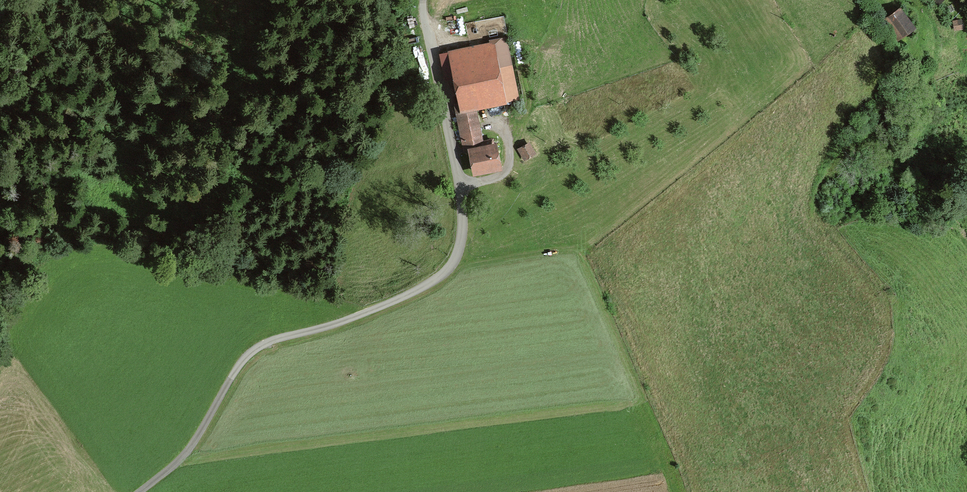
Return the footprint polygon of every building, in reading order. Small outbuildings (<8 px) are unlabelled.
[(947,8),(954,0),(937,0),(947,8)] [(906,10),(898,16),(913,36),(922,30),(906,10)] [(959,25),(960,33),(966,32),(966,24),(959,25)] [(498,49),(451,58),(474,175),(505,170),(501,148),(486,151),(478,113),(509,106),(498,49)] [(532,145),(520,152),(527,163),(539,156),(532,145)]
